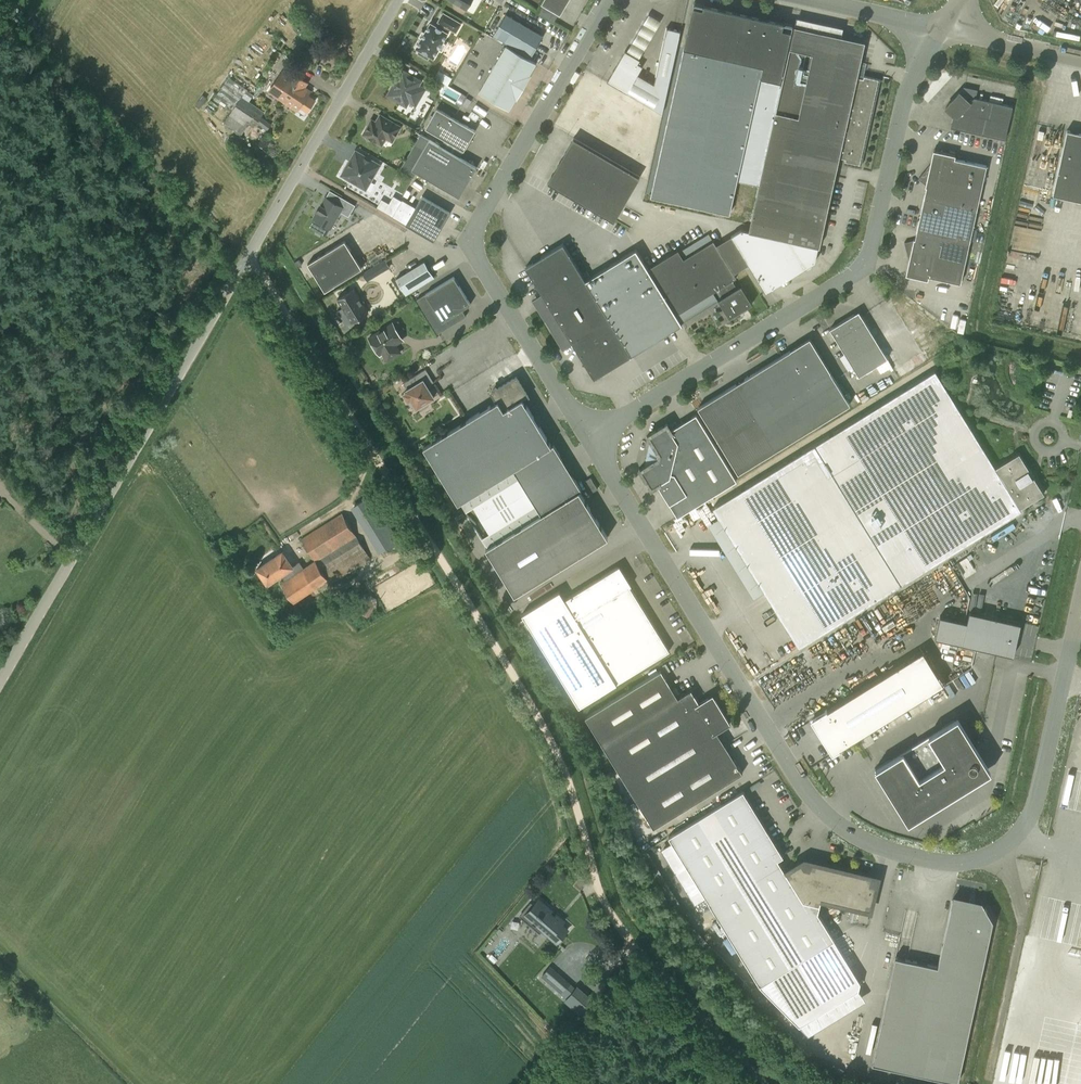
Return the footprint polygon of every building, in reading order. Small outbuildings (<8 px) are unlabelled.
[(466,9),(471,0),(451,0),(466,9)] [(560,16),(569,0),(544,0),(541,5),(560,16)] [(759,185),(793,31),(782,28),(784,22),(703,5),(703,8),(693,6),(684,48),(651,196),(730,213),(737,180),(759,185)] [(449,28),(456,32),(461,23),(443,13),(438,21),(439,22),(437,27),(430,23),(416,48),(420,50),(418,53),(428,58),(429,56),(433,58),(448,33),(446,32),(449,28)] [(506,14),(494,35),(531,57),(543,36),(506,14)] [(21,30),(26,35),(38,23),(33,18),(21,30)] [(858,74),(861,61),(865,41),(843,36),(795,26),(794,25),(793,31),(759,185),(749,231),(742,229),(731,236),(737,246),(722,255),(734,273),(749,264),(766,292),(815,262),(819,247),(820,247),(839,160),(839,157),(845,158),(845,161),(860,164),(879,79),(864,76),(863,78),(857,77),(858,74)] [(607,81),(662,113),(681,30),(667,27),(654,83),(638,74),(643,66),(638,63),(640,60),(625,51),(607,81)] [(531,75),(529,74),(536,63),(506,46),(479,92),(509,109),(515,98),(517,99),(531,75)] [(298,110),(300,106),(283,95),(297,75),(293,73),(291,77),(285,73),(287,70),(281,66),(277,72),(281,74),(272,87),(270,86),(267,91),(276,97),(277,96),(298,110)] [(440,70),(436,77),(449,84),(453,77),(440,70)] [(402,71),(388,95),(406,106),(411,98),(417,101),(422,92),(416,89),(420,81),(402,71)] [(283,95),(300,106),(307,111),(315,99),(302,91),(307,82),(297,75),(283,95)] [(246,90),(247,89),(229,77),(214,99),(232,111),(225,122),(231,126),(231,128),(241,136),(248,123),(253,127),(254,127),(264,111),(249,101),(253,95),(246,90)] [(951,127),(1005,139),(1012,106),(975,97),(976,90),(964,88),(946,108),(954,115),(951,127)] [(425,128),(464,150),(475,131),(437,108),(425,128)] [(372,122),(371,122),(370,126),(367,127),(363,134),(382,146),(388,135),(394,139),(401,127),(380,114),(376,122),(375,121),(374,121),(373,121),(372,121),(372,122)] [(1067,130),(1053,194),(1080,200),(1080,133),(1067,130)] [(420,134),(400,170),(414,178),(417,172),(459,197),(477,167),(420,134)] [(574,138),(548,182),(614,221),(640,176),(574,138)] [(927,187),(924,197),(977,208),(987,165),(955,158),(956,155),(944,152),(942,150),(919,179),(926,185),(925,186),(927,187)] [(355,151),(341,175),(366,190),(380,165),(355,151)] [(450,213),(422,196),(406,224),(434,241),(450,213)] [(313,219),(330,228),(340,212),(349,217),(355,205),(341,197),(337,204),(326,197),(313,219)] [(924,197),(917,228),(970,240),(977,208),(924,197)] [(970,240),(917,228),(915,239),(914,238),(913,240),(904,242),(913,278),(917,277),(928,280),(929,276),(961,283),(970,240)] [(586,280),(632,355),(682,324),(681,322),(718,299),(729,317),(752,303),(741,285),(737,288),(732,280),(736,277),(734,273),(722,255),(713,240),(683,259),(678,250),(648,268),(636,249),(586,280)] [(308,264),(325,291),(362,268),(345,241),(308,264)] [(564,348),(572,343),(583,359),(582,363),(585,363),(594,378),(632,355),(586,280),(563,244),(525,267),(534,281),(534,285),(537,285),(541,292),(533,298),(564,348)] [(307,260),(325,253),(323,247),(305,255),(307,260)] [(367,281),(390,267),(385,259),(362,273),(367,281)] [(434,277),(425,261),(396,279),(406,295),(434,277)] [(471,304),(454,276),(417,299),(438,333),(466,316),(462,309),(471,304)] [(353,289),(337,299),(352,323),(368,313),(353,289)] [(859,311),(830,329),(859,376),(888,358),(859,311)] [(379,354),(382,352),(387,360),(400,352),(395,344),(403,340),(392,323),(369,337),(379,354)] [(739,473),(850,404),(811,340),(792,352),(791,350),(698,407),(739,473)] [(1044,493),(1019,452),(995,467),(935,370),(712,507),(799,647),(1021,510),(1020,508),(1044,493)] [(408,401),(411,399),(416,408),(418,407),(420,411),(428,406),(426,402),(434,397),(423,379),(420,382),(416,375),(403,383),(407,389),(405,390),(406,392),(403,394),(408,401)] [(513,469),(541,514),(580,491),(582,489),(554,444),(551,445),(523,399),(528,396),(516,377),(492,392),(497,401),(423,447),(458,503),(513,469)] [(645,466),(642,468),(641,469),(640,467),(639,467),(652,488),(658,484),(678,516),(737,480),(696,414),(671,430),(667,424),(647,436),(647,437),(649,436),(651,440),(645,466)] [(584,481),(591,493),(598,489),(591,477),(584,481)] [(541,514),(486,548),(515,595),(608,537),(580,491),(541,514)] [(354,506),(381,551),(400,540),(373,495),(354,506)] [(268,583),(281,574),(286,581),(282,584),(294,603),(328,579),(331,584),(371,558),(342,513),(302,538),(315,560),(304,568),(299,561),(293,566),(283,551),(258,568),(268,583)] [(560,591),(522,614),(579,706),(669,651),(618,567),(565,599),(560,591)] [(375,601),(362,608),(367,616),(380,609),(375,601)] [(963,644),(1015,656),(1022,623),(970,611),(963,644)] [(903,662),(810,720),(831,753),(930,692),(926,686),(920,689),(903,662)] [(678,698),(661,670),(585,717),(654,828),(743,773),(716,731),(729,723),(721,709),(713,696),(700,704),(691,689),(678,698)] [(875,768),(908,822),(980,778),(954,720),(875,768)] [(704,807),(721,796),(716,789),(700,800),(704,807)] [(781,872),(784,870),(778,859),(783,856),(743,790),(669,836),(672,842),(706,897),(709,901),(708,901),(760,985),(799,1025),(859,989),(860,982),(822,919),(802,914),(804,909),(781,872)] [(786,873),(784,870),(781,872),(804,909),(802,914),(822,919),(818,912),(821,898),(853,905),(860,874),(811,862),(809,869),(804,868),(801,863),(786,873)] [(860,874),(853,905),(850,918),(867,922),(876,884),(875,883),(875,885),(870,883),(872,877),(860,874)] [(896,957),(874,1057),(872,1063),(958,1082),(959,1076),(960,1076),(993,921),(982,901),(954,895),(953,899),(938,966),(896,957)] [(529,917),(557,942),(567,930),(562,926),(565,923),(541,902),(529,917)] [(568,997),(570,999),(577,991),(575,989),(576,988),(550,965),(541,975),(567,997),(568,997)]
